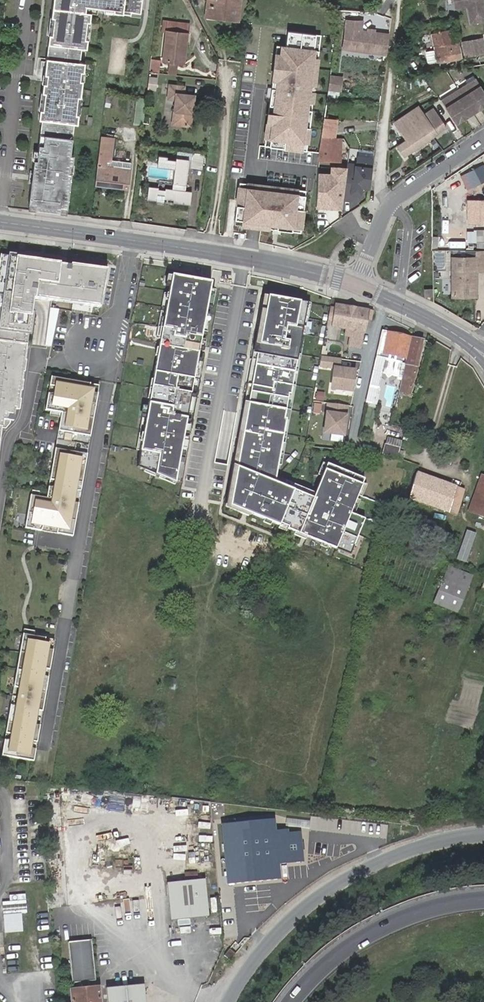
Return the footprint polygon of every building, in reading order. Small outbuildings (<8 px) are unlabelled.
[(70,216),(77,156),(73,156),(75,140),(77,124),(81,124),(89,62),(83,61),(85,48),(88,48),(94,13),(89,11),(90,6),(142,12),(143,0),(56,0),(28,209),(70,216)] [(207,16),(230,19),(230,15),(211,12),(212,0),(209,0),(207,16)] [(211,12),(230,15),(230,19),(239,20),(241,0),(212,0),(211,12)] [(482,0),(452,0),(455,11),(464,9),(468,26),(483,22),(483,11),(482,0)] [(437,17),(424,19),(426,32),(439,29),(437,17)] [(361,24),(347,22),(343,51),(386,57),(389,37),(360,33),(361,24)] [(323,33),(288,29),(285,45),(280,45),(275,84),(269,87),(261,146),(308,154),(323,33)] [(437,62),(461,58),(459,48),(455,49),(451,29),(441,31),(444,44),(434,46),(437,62)] [(166,31),(163,60),(163,62),(183,65),(187,33),(166,31)] [(483,54),(483,49),(482,38),(460,42),(464,57),(483,54)] [(163,60),(150,58),(149,72),(161,73),(163,62),(163,60)] [(328,88),(342,91),(345,75),(332,72),(328,88)] [(440,104),(453,122),(459,118),(459,115),(462,113),(464,115),(476,105),(475,103),(477,102),(481,102),(483,100),(483,95),(473,79),(440,104)] [(190,108),(193,109),(195,94),(184,93),(185,85),(170,84),(169,93),(176,94),(175,100),(172,124),(191,126),(192,116),(188,116),(190,108)] [(136,123),(143,124),(146,99),(139,98),(139,99),(136,123)] [(432,108),(418,118),(415,114),(407,120),(397,127),(413,150),(446,127),(432,108)] [(394,123),(397,127),(407,120),(404,115),(394,123)] [(98,158),(95,185),(127,189),(129,170),(105,167),(105,161),(110,161),(110,159),(112,138),(101,136),(98,158)] [(342,139),(322,139),(320,160),(340,160),(342,139)] [(164,199),(164,203),(173,204),(173,203),(190,205),(191,191),(182,191),(182,185),(186,185),(189,159),(176,158),(176,160),(166,159),(166,157),(158,156),(156,168),(175,170),(173,189),(166,188),(165,191),(157,189),(157,187),(149,187),(147,200),(156,201),(156,198),(164,199)] [(332,176),(319,175),(319,182),(318,182),(316,208),(342,209),(343,200),(350,202),(351,194),(360,195),(360,188),(370,189),(373,161),(358,158),(357,166),(348,166),(347,170),(332,169),(332,176)] [(130,162),(110,159),(110,161),(105,161),(105,167),(129,170),(130,162)] [(476,170),(466,175),(470,183),(480,178),(476,170)] [(261,189),(242,187),(236,227),(256,228),(304,231),(306,195),(261,189)] [(164,208),(164,203),(164,199),(156,198),(156,201),(155,207),(164,208)] [(467,199),(466,224),(483,224),(483,200),(467,199)] [(476,298),(476,271),(483,271),(483,251),(475,251),(475,257),(452,257),(452,298),(476,298)] [(2,253),(0,266),(0,435),(2,418),(8,418),(8,414),(13,415),(14,408),(15,398),(19,399),(20,398),(21,390),(17,389),(18,379),(22,380),(24,371),(20,370),(22,359),(25,360),(25,359),(29,334),(26,333),(29,312),(32,312),(34,298),(59,301),(59,298),(85,302),(85,305),(101,308),(108,268),(72,263),(72,265),(61,263),(51,262),(51,260),(41,259),(26,257),(26,254),(10,252),(10,254),(2,253)] [(139,451),(136,468),(176,475),(212,282),(173,275),(172,280),(171,288),(169,295),(173,296),(171,303),(168,302),(163,330),(166,330),(164,341),(161,340),(159,349),(163,349),(161,358),(158,357),(153,380),(156,381),(152,400),(149,400),(148,408),(139,451)] [(216,289),(211,288),(208,306),(213,307),(216,289)] [(168,302),(171,303),(173,296),(169,295),(165,294),(163,301),(168,302)] [(253,353),(258,354),(269,296),(264,295),(253,353)] [(269,296),(230,503),(337,547),(362,485),(325,470),(321,479),(323,480),(314,502),(302,497),(303,494),(294,490),(275,482),(276,477),(287,419),(285,419),(289,394),(291,394),(305,319),(303,318),(306,303),(269,296)] [(335,309),(329,307),(326,326),(351,330),(350,337),(348,347),(360,349),(362,333),(364,333),(366,319),(368,310),(335,305),(335,309)] [(32,312),(29,312),(26,333),(29,334),(31,335),(35,312),(32,312)] [(206,317),(202,335),(207,336),(211,318),(206,317)] [(158,329),(156,339),(161,340),(164,341),(166,330),(163,330),(158,329)] [(405,364),(407,354),(406,354),(410,339),(380,332),(364,401),(376,403),(380,387),(378,386),(381,372),(387,373),(391,374),(397,375),(397,378),(402,379),(404,371),(405,364)] [(422,339),(411,337),(407,354),(405,364),(404,371),(402,379),(400,390),(398,398),(405,399),(406,392),(410,393),(422,339)] [(350,391),(353,371),(337,369),(338,359),(325,357),(320,357),(318,366),(333,368),(330,388),(350,391)] [(198,358),(195,377),(199,377),(203,359),(198,358)] [(100,388),(55,379),(49,413),(61,413),(48,495),(32,494),(25,529),(74,536),(93,437),(100,388)] [(153,380),(151,380),(147,399),(149,400),(152,400),(156,381),(153,380)] [(390,387),(386,403),(394,404),(397,388),(390,387)] [(345,416),(347,406),(328,403),(327,413),(345,416)] [(148,408),(144,407),(135,451),(139,451),(148,408)] [(345,416),(327,413),(324,433),(343,435),(345,416)] [(398,452),(399,446),(383,442),(380,453),(385,454),(397,458),(397,454),(398,452)] [(459,488),(415,473),(408,496),(451,511),(459,488)] [(481,476),(469,511),(483,516),(483,477),(481,476)] [(296,485),(276,477),(275,482),(294,490),(296,485)] [(313,498),(303,494),(302,497),(314,502),(323,480),(321,479),(313,498)] [(467,528),(457,558),(467,561),(477,532),(467,528)] [(471,575),(448,566),(433,603),(457,612),(471,575)] [(36,762),(37,750),(26,748),(28,740),(25,740),(30,709),(44,711),(45,701),(38,699),(39,692),(35,692),(44,638),(23,634),(3,757),(36,762)] [(55,639),(44,638),(35,692),(39,692),(38,699),(45,701),(55,639)] [(37,750),(44,711),(30,709),(25,740),(28,740),(26,748),(37,750)] [(277,834),(277,830),(277,828),(273,828),(272,818),(222,824),(228,884),(279,879),(278,864),(302,861),(299,831),(286,832),(277,834)] [(208,914),(203,877),(167,882),(172,919),(208,914)] [(25,900),(2,902),(3,915),(26,913),(25,900)] [(67,944),(70,966),(93,964),(91,941),(67,944)] [(231,961),(236,954),(229,949),(225,954),(224,956),(226,957),(231,961)] [(70,966),(72,984),(79,983),(79,990),(70,992),(71,1001),(98,1001),(97,988),(88,989),(88,983),(95,982),(93,964),(70,966)] [(144,985),(106,989),(107,1001),(146,1001),(144,985)]
